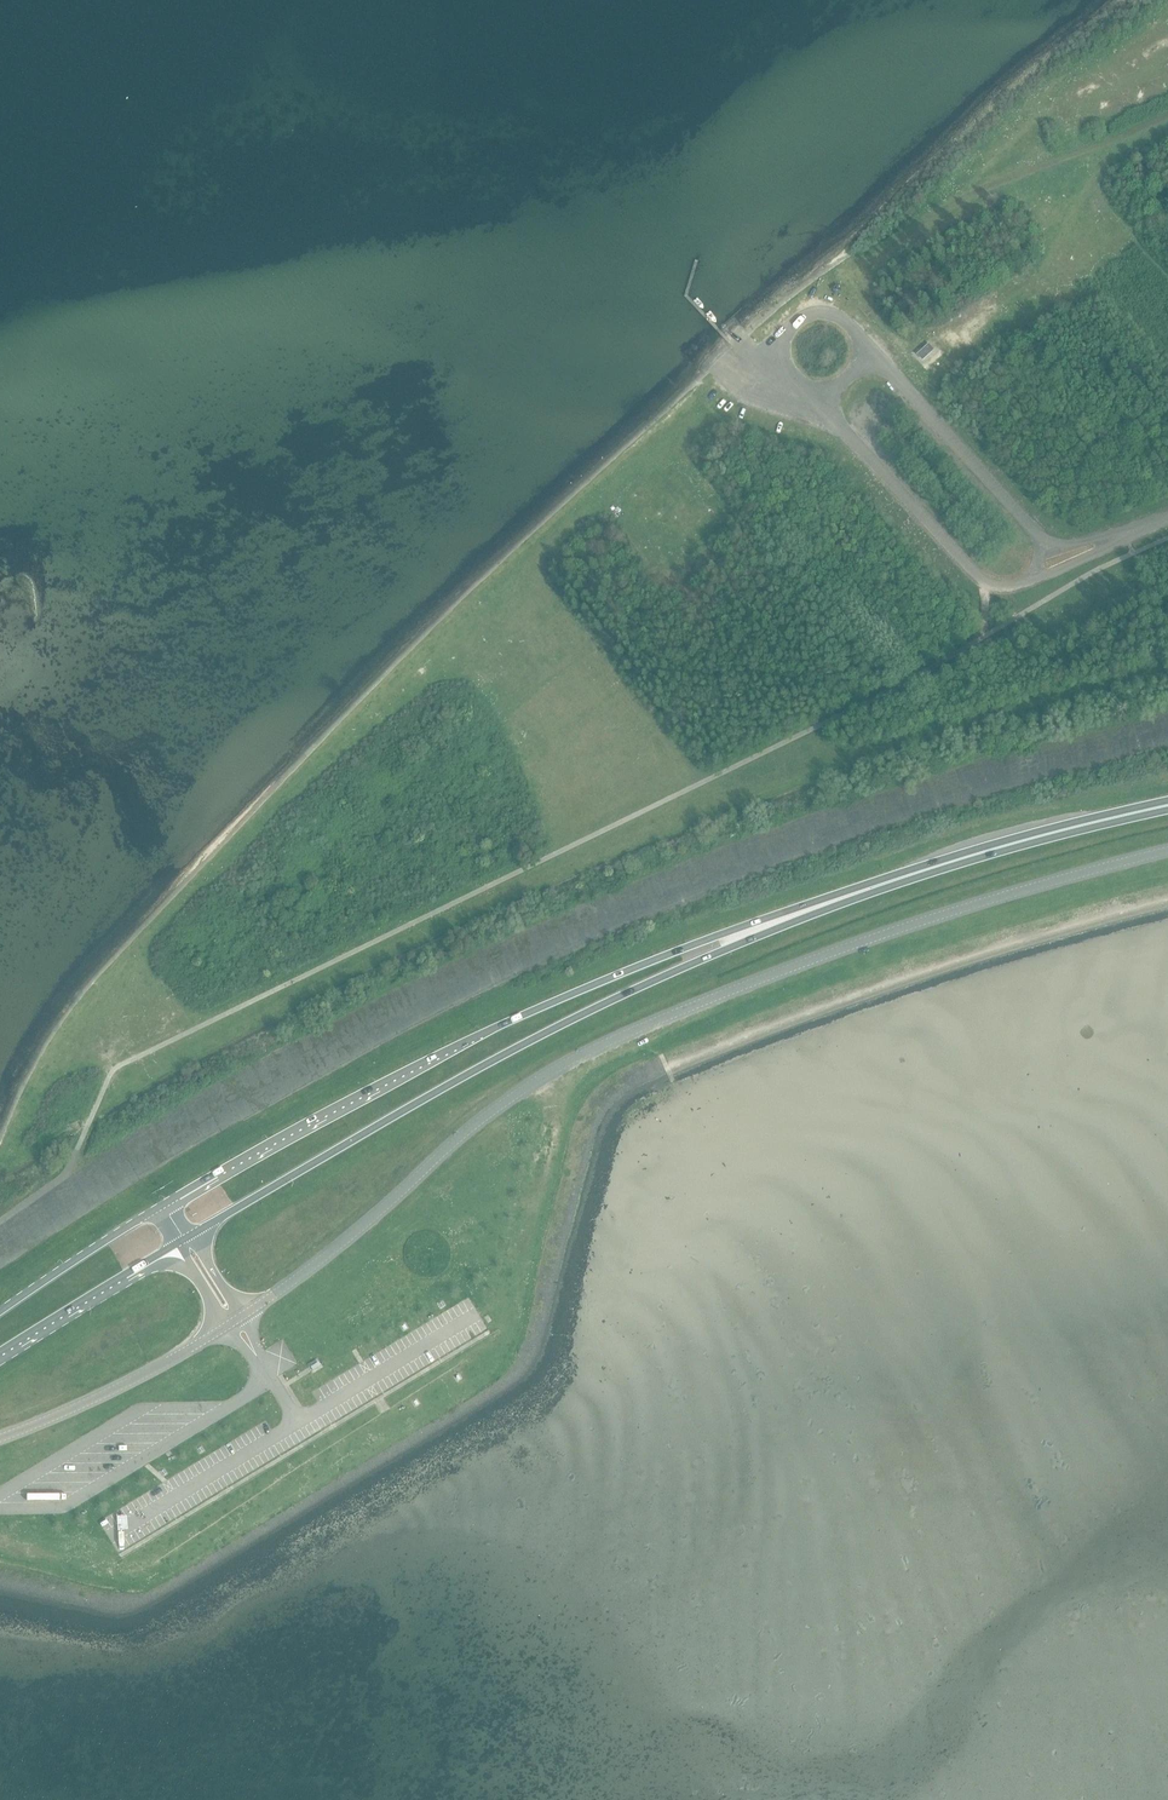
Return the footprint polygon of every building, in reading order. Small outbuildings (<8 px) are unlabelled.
[(933,349),(930,351),(926,347),(918,355),(922,359),(924,357),(928,361),(937,354),(933,349)] [(185,1511),(184,1507),(189,1505),(187,1498),(171,1502),(175,1514),(185,1511)] [(127,1501),(105,1512),(110,1522),(132,1511),(127,1501)]
